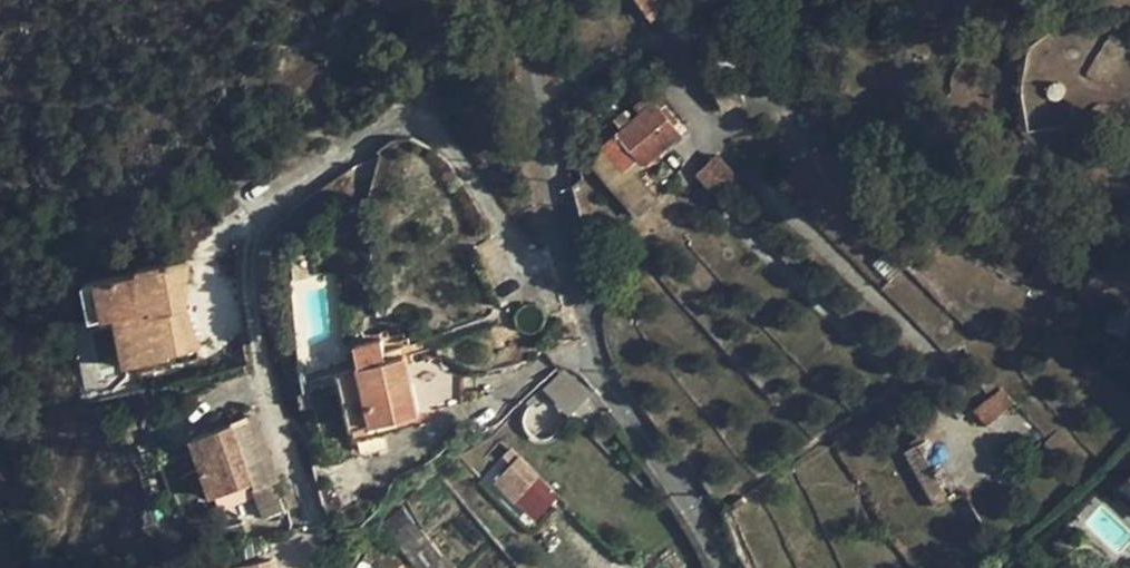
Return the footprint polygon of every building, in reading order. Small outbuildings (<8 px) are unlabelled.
[(651,23),(674,6),(669,0),(634,0),(651,23)] [(684,117),(639,133),(649,158),(694,143),(684,117)] [(694,173),(709,193),(733,173),(718,154),(694,173)] [(99,280),(105,317),(116,315),(128,313),(137,365),(172,359),(172,356),(202,351),(194,308),(188,310),(185,292),(193,291),(189,257),(139,265),(140,273),(99,280)] [(105,317),(99,280),(84,283),(90,320),(105,317)] [(194,308),(193,291),(185,292),(188,310),(194,308)] [(128,313),(116,315),(126,367),(137,365),(128,313)] [(352,423),(415,409),(404,358),(386,361),(382,339),(355,344),(359,368),(340,372),(352,423)] [(569,416),(590,393),(562,367),(541,391),(569,416)] [(1001,389),(974,410),(985,425),(1013,403),(1001,389)] [(235,425),(195,439),(214,497),(255,483),(276,476),(254,411),(233,418),(235,425)] [(933,504),(949,495),(918,445),(902,454),(933,504)] [(496,481),(517,500),(531,485),(510,466),(496,481)] [(531,485),(517,500),(532,515),(546,500),(531,485)] [(216,567),(272,567),(271,558),(216,567)]
